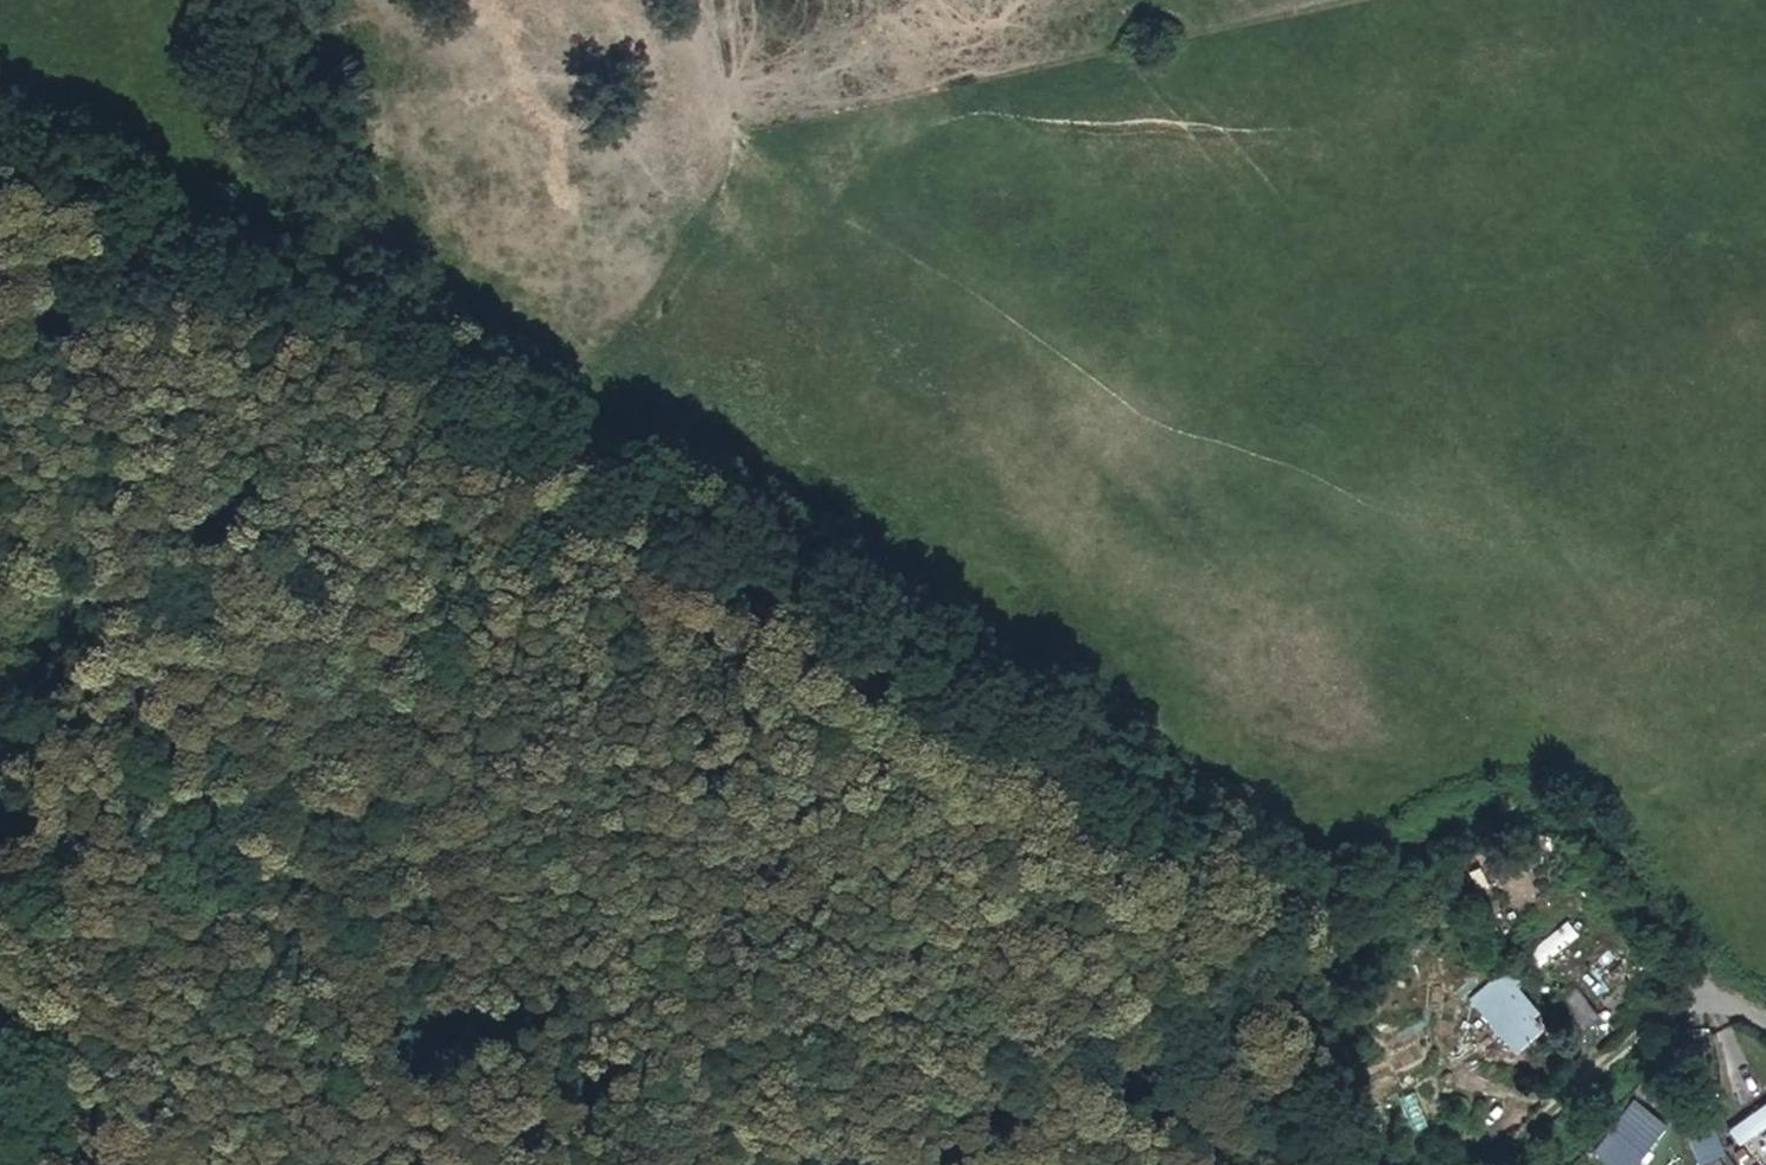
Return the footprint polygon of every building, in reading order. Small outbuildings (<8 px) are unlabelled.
[(1602,941),(1579,920),(1558,943),(1581,964),(1602,941)] [(1525,981),(1507,962),(1465,1003),(1514,1053),(1543,1026),(1534,1016),(1540,1010),(1518,988),(1525,981)] [(1602,1019),(1576,988),(1551,1008),(1578,1040),(1602,1019)] [(1592,1151),(1612,1164),(1636,1164),(1668,1121),(1634,1096),(1592,1151)] [(1725,1113),(1703,1118),(1709,1141),(1730,1135),(1725,1113)]
